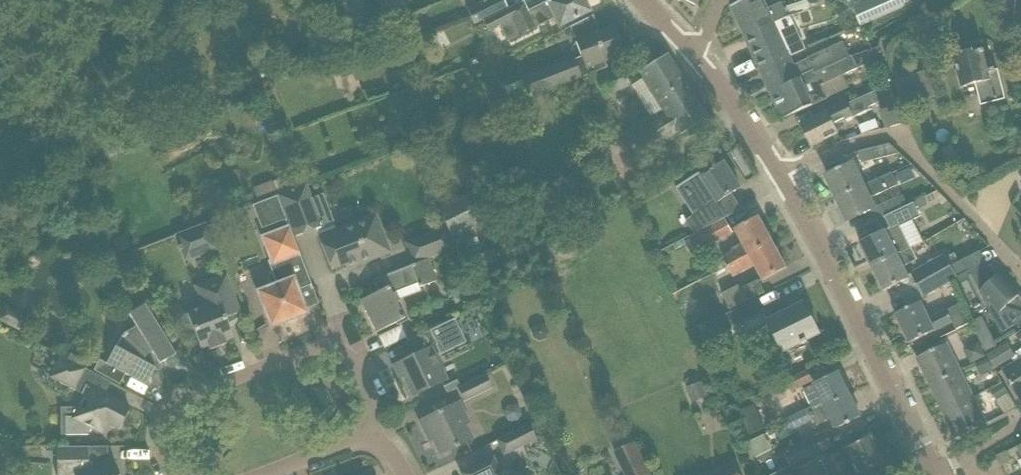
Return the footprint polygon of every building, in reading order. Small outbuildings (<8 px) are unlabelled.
[(381,2),(390,19),(405,11),(399,0),(384,0),(381,2)] [(469,11),(476,25),(483,22),(508,9),(503,0),(491,0),(469,11)] [(483,22),(488,32),(499,26),(512,20),(520,36),(556,18),(560,27),(571,21),(589,12),(583,0),(550,0),(528,11),(523,1),(508,9),(483,22)] [(745,37),(787,17),(789,16),(782,2),(768,9),(764,0),(744,0),(731,6),(745,37)] [(796,13),(833,1),(833,0),(812,0),(806,2),(806,0),(794,4),(796,13)] [(863,2),(871,21),(911,3),(910,0),(868,0),(863,2)] [(787,17),(745,37),(761,71),(792,57),(803,52),(795,35),(787,17)] [(606,68),(604,61),(622,53),(612,27),(593,34),(575,42),(580,57),(573,59),(573,58),(520,78),(528,98),(588,75),(606,68)] [(800,79),(799,77),(832,60),(834,64),(851,56),(845,42),(810,58),(810,59),(796,66),(792,58),(793,58),(792,57),(761,71),(770,93),(800,79)] [(951,56),(954,67),(957,66),(962,87),(978,84),(983,102),(1002,98),(995,70),(988,71),(983,53),(985,52),(984,49),(963,54),(963,53),(960,52),(953,54),(951,56)] [(386,51),(368,57),(371,68),(390,61),(386,51)] [(827,99),(821,85),(857,68),(873,61),(868,51),(852,57),(851,56),(834,64),(832,60),(799,77),(800,79),(770,93),(783,119),(797,113),(797,114),(799,113),(823,101),(823,100),(827,99)] [(651,115),(621,134),(639,161),(690,128),(707,118),(666,54),(649,64),(639,71),(651,91),(662,108),(651,115)] [(599,79),(605,96),(629,86),(622,69),(599,79)] [(914,77),(902,81),(909,104),(911,107),(936,98),(927,72),(914,77)] [(890,87),(875,91),(878,102),(886,128),(886,129),(902,124),(891,87),(890,87)] [(819,116),(801,125),(812,146),(837,134),(833,125),(869,108),(869,107),(878,102),(875,91),(846,105),(846,103),(819,116)] [(1004,127),(999,109),(986,112),(991,131),(1004,127)] [(876,120),(859,126),(862,135),(869,133),(879,129),(876,120)] [(858,151),(862,163),(900,153),(890,144),(858,151)] [(944,148),(936,151),(942,163),(949,160),(944,148)] [(715,204),(741,188),(724,163),(711,171),(710,170),(703,175),(700,172),(683,184),(687,190),(686,191),(700,211),(686,220),(695,234),(724,218),(715,204)] [(837,199),(838,198),(863,186),(863,185),(861,181),(852,163),(841,168),(841,167),(837,169),(838,170),(827,175),(837,197),(836,197),(837,199)] [(864,214),(869,212),(876,208),(870,198),(899,185),(893,172),(863,185),(863,186),(838,198),(849,220),(860,215),(860,216),(864,214)] [(258,203),(276,196),(286,192),(280,179),(272,182),(272,181),(252,188),(258,203)] [(286,192),(276,196),(286,220),(287,219),(294,237),(317,228),(306,202),(311,200),(305,184),(286,192)] [(438,207),(452,239),(503,215),(489,184),(438,207)] [(899,197),(884,204),(889,214),(904,208),(899,197)] [(923,198),(914,203),(917,210),(927,205),(923,198)] [(860,243),(872,268),(911,248),(900,227),(920,217),(917,210),(914,203),(904,208),(889,214),(885,217),(890,228),(860,243)] [(772,242),(759,217),(741,227),(737,229),(744,242),(731,249),(732,251),(722,256),(727,266),(772,242)] [(685,243),(690,251),(703,244),(705,248),(733,232),(726,220),(685,243)] [(318,237),(331,270),(344,265),(346,270),(390,253),(382,233),(378,235),(372,221),(349,230),(348,225),(318,237)] [(216,249),(205,223),(189,230),(199,256),(216,249)] [(287,225),(288,228),(264,237),(263,238),(275,270),(271,272),(276,285),(258,292),(271,326),(305,313),(296,291),(311,285),(304,266),(288,225),(287,225)] [(403,242),(412,264),(454,248),(446,226),(403,242)] [(125,235),(114,239),(118,251),(129,247),(125,235)] [(772,242),(727,266),(732,276),(744,269),(742,265),(752,259),(764,280),(786,267),(772,242)] [(911,248),(872,268),(884,291),(909,279),(904,267),(917,261),(911,248)] [(945,255),(911,274),(917,286),(942,272),(942,271),(951,266),(945,255)] [(360,300),(376,333),(403,319),(391,294),(417,284),(418,288),(435,281),(427,259),(411,266),(411,265),(372,280),(378,292),(360,300)] [(942,272),(917,286),(923,296),(957,277),(970,271),(964,260),(951,266),(942,271),(942,272)] [(1018,321),(1020,319),(1020,298),(1019,295),(1020,295),(1001,273),(997,276),(992,265),(970,275),(985,305),(986,304),(986,303),(990,302),(999,313),(1002,311),(1009,306),(1018,321)] [(203,308),(187,314),(184,315),(190,331),(193,330),(200,349),(208,346),(210,350),(226,344),(224,340),(232,337),(225,318),(240,312),(225,275),(195,287),(203,308)] [(723,293),(731,310),(765,292),(759,280),(741,288),(740,285),(723,293)] [(728,315),(735,327),(766,311),(760,299),(728,315)] [(820,334),(805,304),(808,302),(808,301),(793,308),(792,305),(791,305),(792,309),(768,321),(756,327),(762,338),(774,333),(783,352),(801,343),(802,345),(808,342),(807,340),(820,334)] [(921,302),(895,315),(909,343),(953,322),(947,310),(929,319),(921,302)] [(136,327),(123,334),(106,364),(128,376),(146,385),(155,368),(159,364),(175,354),(165,337),(145,304),(129,313),(136,327)] [(0,312),(0,321),(20,330),(26,315),(3,305),(0,312)] [(724,316),(707,324),(713,337),(730,328),(724,316)] [(463,342),(453,321),(452,320),(405,342),(412,356),(392,366),(398,379),(402,377),(411,397),(447,380),(435,355),(440,353),(463,342)] [(382,348),(406,337),(401,325),(377,335),(382,348)] [(921,366),(930,385),(960,370),(948,344),(934,349),(916,358),(917,359),(918,358),(922,365),(921,366)] [(999,350),(989,356),(997,370),(1007,364),(999,350)] [(70,354),(67,359),(82,367),(85,361),(70,354)] [(82,367),(67,359),(60,356),(49,378),(74,391),(85,369),(82,367)] [(988,359),(976,365),(982,376),(993,371),(988,359)] [(1002,371),(1009,382),(1020,399),(1020,397),(1020,396),(1020,359),(1002,371)] [(785,379),(792,392),(815,381),(809,368),(785,379)] [(933,392),(943,411),(973,397),(960,370),(930,385),(931,384),(935,392),(933,392)] [(785,424),(766,433),(767,435),(786,425),(851,394),(850,393),(849,394),(839,372),(829,377),(828,376),(825,378),(803,389),(811,406),(783,420),(785,424)] [(457,388),(464,402),(492,389),(485,375),(457,388)] [(453,382),(443,387),(446,394),(456,389),(453,382)] [(981,395),(992,412),(1012,399),(1000,382),(981,395)] [(64,417),(64,435),(87,435),(91,428),(103,435),(109,424),(118,429),(129,407),(85,385),(80,394),(85,396),(74,417),(64,417)] [(851,394),(786,425),(789,432),(814,420),(817,426),(830,419),(836,430),(847,424),(851,423),(850,422),(861,417),(850,395),(851,395),(851,394)] [(973,397),(943,411),(952,430),(953,429),(957,436),(955,437),(956,438),(986,423),(973,397)] [(419,421),(425,435),(429,433),(440,455),(472,439),(465,425),(469,423),(458,402),(419,421)] [(753,406),(738,413),(749,437),(764,429),(753,406)] [(496,441),(503,455),(536,440),(528,425),(496,441)] [(825,432),(785,451),(792,465),(832,446),(825,432)] [(613,452),(625,474),(652,474),(636,441),(634,442),(630,433),(620,438),(624,447),(613,452)] [(849,448),(823,461),(828,470),(832,468),(835,474),(876,474),(873,468),(883,463),(870,437),(849,448)] [(113,460),(88,469),(88,447),(56,448),(57,474),(119,474),(113,460)] [(998,457),(996,457),(997,459),(1001,467),(1011,463),(1007,453),(998,457)] [(505,473),(504,474),(499,471),(492,458),(460,474),(461,474),(509,474),(505,473)] [(737,470),(735,464),(720,471),(722,474),(739,474),(737,470)] [(787,469),(793,466),(793,465),(773,474),(790,474),(787,469)]
